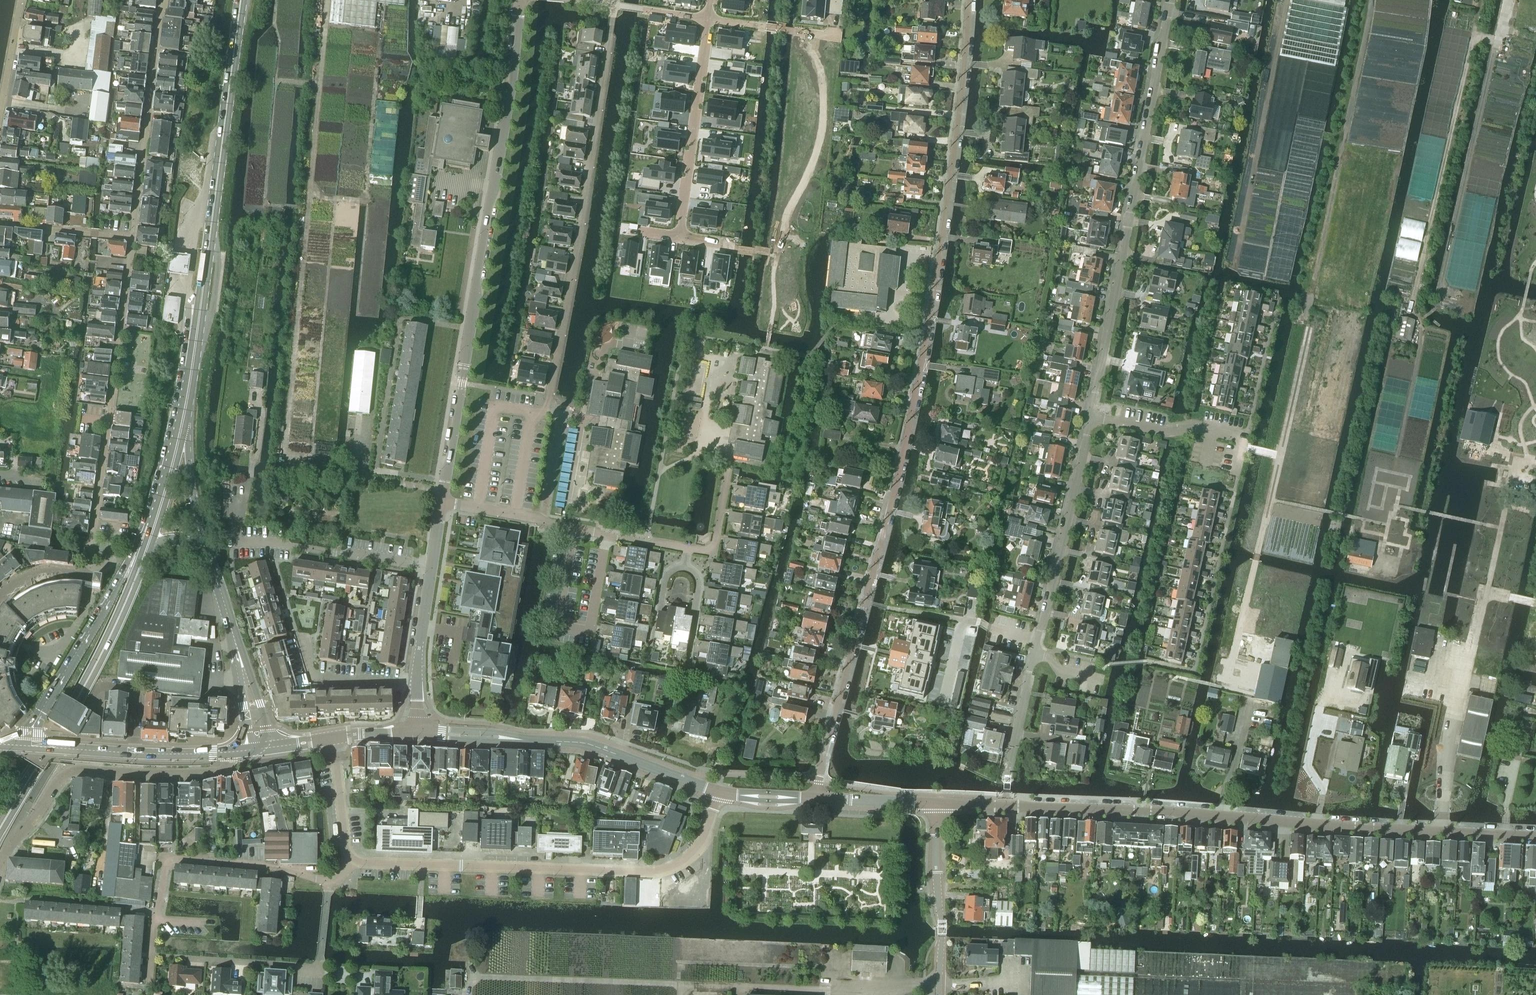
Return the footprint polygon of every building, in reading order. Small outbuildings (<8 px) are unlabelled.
[(85,73),(62,70),(60,73),(58,88),(95,92),(108,94),(110,74),(107,73),(111,37),(113,38),(115,18),(107,17),(107,18),(100,17),(103,0),(91,0),(89,16),(96,17),(95,23),(91,23),(85,73)] [(141,1),(140,7),(155,9),(156,9),(157,0),(135,0),(141,1)] [(378,4),(404,7),(405,0),(332,0),(330,23),(375,27),(378,4)] [(668,4),(698,8),(699,0),(668,0),(668,4)] [(722,11),(729,11),(728,13),(736,15),(737,13),(743,14),(745,0),(724,0),(722,11)] [(801,17),(807,18),(806,19),(807,19),(807,20),(823,21),(824,13),(828,14),(841,16),(843,0),(809,0),(809,5),(808,5),(808,6),(802,6),(801,17)] [(935,18),(942,18),(944,1),(949,2),(949,1),(935,0),(926,0),(926,6),(922,5),(921,21),(934,22),(935,18)] [(1003,7),(1002,17),(1026,19),(1027,6),(1035,7),(1035,0),(1032,0),(1014,0),(1014,1),(1006,0),(1006,8),(1003,7)] [(1205,6),(1206,8),(1205,9),(1223,13),(1228,14),(1229,6),(1236,7),(1237,2),(1227,0),(1207,0),(1207,2),(1205,2),(1205,6)] [(1279,56),(1335,67),(1346,10),(1344,9),(1346,0),(1290,0),(1279,56)] [(170,5),(169,11),(194,14),(195,9),(203,9),(203,6),(196,5),(173,2),(172,5),(170,5)] [(1135,4),(1133,15),(1147,18),(1149,7),(1149,6),(1135,3),(1134,4),(1135,4)] [(137,15),(136,22),(153,24),(153,23),(154,21),(153,19),(154,13),(136,11),(136,9),(130,8),(125,8),(124,13),(129,13),(129,14),(137,15)] [(44,24),(44,21),(58,25),(60,17),(49,14),(45,14),(28,10),(26,19),(44,24)] [(167,13),(167,19),(198,23),(199,23),(200,20),(194,20),(195,14),(194,14),(187,13),(169,11),(169,13),(167,13)] [(1147,18),(1133,15),(1121,13),(1117,13),(1116,17),(1132,20),(1131,27),(1130,27),(1130,28),(1145,30),(1145,29),(1147,18)] [(1239,15),(1238,22),(1250,24),(1252,17),(1239,15)] [(208,25),(213,17),(205,16),(204,25),(208,25)] [(198,23),(167,19),(166,21),(165,21),(164,27),(182,29),(182,25),(191,26),(192,25),(198,26),(198,23)] [(1229,45),(1231,35),(1237,36),(1238,31),(1247,33),(1249,26),(1227,21),(1226,28),(1212,25),(1211,28),(1209,30),(1209,33),(1210,35),(1209,41),(1229,45)] [(118,31),(129,32),(130,32),(152,34),(152,29),(153,27),(152,26),(153,24),(136,22),(136,27),(126,26),(126,29),(118,28),(118,31)] [(1078,23),(1077,31),(1085,32),(1086,24),(1078,23)] [(655,37),(654,49),(668,51),(669,43),(693,47),(695,30),(686,28),(687,26),(678,24),(677,27),(668,26),(666,39),(655,37)] [(1249,25),(1247,36),(1253,38),(1256,26),(1249,25)] [(51,26),(50,31),(43,29),(43,30),(25,28),(23,42),(32,43),(31,46),(47,49),(50,31),(54,32),(61,33),(61,27),(51,26)] [(896,27),(895,31),(902,31),(901,33),(912,34),(912,35),(913,35),(912,44),(918,44),(936,46),(937,36),(937,31),(935,31),(912,29),(912,28),(896,27)] [(457,45),(459,29),(448,28),(447,44),(457,45)] [(163,29),(162,39),(189,42),(189,38),(181,37),(181,32),(163,29)] [(1121,30),(1119,41),(1122,41),(1124,42),(1122,51),(1131,53),(1130,54),(1130,58),(1129,62),(1134,63),(1135,59),(1138,59),(1138,56),(1138,54),(1140,55),(1142,45),(1139,45),(1140,40),(1131,38),(1132,32),(1121,30)] [(577,45),(576,51),(593,53),(594,45),(601,46),(602,34),(583,31),(583,32),(581,32),(579,34),(578,45),(577,45)] [(719,31),(717,48),(733,50),(732,56),(744,58),(745,51),(741,50),(744,35),(719,31)] [(133,35),(132,44),(150,46),(151,42),(152,40),(151,38),(151,37),(133,35)] [(162,39),(161,49),(179,51),(180,46),(184,46),(188,47),(189,42),(162,39)] [(1034,63),(1035,51),(1041,51),(1041,52),(1044,53),(1045,43),(1040,42),(1039,43),(1036,43),(1036,42),(1006,39),(1005,51),(1015,52),(1015,51),(1018,51),(1017,61),(1034,63)] [(131,53),(149,55),(149,54),(150,52),(150,50),(150,46),(132,44),(131,53)] [(902,61),(912,62),(933,64),(933,58),(935,57),(935,53),(934,51),(934,50),(916,49),(916,48),(911,47),(910,55),(903,55),(902,61)] [(1227,73),(1231,53),(1207,49),(1206,55),(1196,53),(1192,78),(1198,79),(1198,80),(1200,80),(1200,79),(1202,80),(1204,66),(1227,71),(1227,73)] [(579,57),(577,69),(597,72),(598,60),(592,59),(593,53),(576,51),(576,56),(579,57)] [(40,73),(41,65),(53,67),(54,61),(20,55),(17,70),(40,73)] [(160,55),(159,67),(177,69),(177,66),(183,67),(183,62),(178,62),(178,58),(160,55)] [(120,63),(121,63),(125,64),(125,65),(148,68),(148,65),(149,63),(148,61),(149,57),(134,56),(133,60),(120,59),(120,63)] [(1120,72),(1118,79),(1137,83),(1138,75),(1136,75),(1137,69),(1121,66),(1121,63),(1111,61),(1110,68),(1116,69),(1116,71),(1120,72)] [(664,62),(662,82),(688,85),(690,71),(684,70),(678,70),(675,69),(676,63),(664,62)] [(841,62),(840,73),(850,74),(851,63),(841,62)] [(132,74),(147,76),(147,72),(148,70),(148,69),(148,68),(125,65),(124,69),(132,69),(132,74)] [(159,67),(158,78),(185,81),(186,76),(176,75),(177,69),(159,67)] [(747,67),(746,75),(761,77),(762,69),(747,67)] [(713,75),(712,81),(714,81),(713,89),(738,93),(740,79),(743,79),(744,70),(730,68),(729,76),(715,74),(715,76),(713,75)] [(910,85),(923,86),(928,86),(929,78),(932,78),(933,71),(929,71),(929,70),(912,68),(911,77),(905,77),(905,82),(910,83),(910,85)] [(572,78),(571,86),(588,88),(589,82),(595,83),(597,72),(577,69),(576,79),(572,78)] [(1003,74),(1001,91),(1023,93),(1024,79),(1037,80),(1038,71),(1018,69),(1018,75),(1003,74)] [(52,79),(17,73),(16,83),(35,86),(51,88),(52,79)] [(119,87),(120,87),(146,90),(147,77),(130,76),(130,81),(119,80),(119,87)] [(158,78),(156,89),(157,89),(157,94),(176,96),(176,92),(174,91),(175,84),(178,85),(177,86),(184,87),(185,81),(158,78)] [(1135,90),(1137,83),(1118,79),(1116,92),(1133,95),(1134,90),(1135,90)] [(31,101),(35,86),(16,83),(12,98),(31,101)] [(574,92),(572,103),(591,106),(593,94),(588,94),(588,88),(571,86),(570,91),(574,92)] [(120,90),(119,96),(126,97),(145,99),(145,92),(120,90)] [(907,97),(902,96),(901,104),(921,106),(922,106),(925,106),(926,101),(927,100),(930,99),(931,97),(930,94),(928,93),(927,93),(907,91),(907,97)] [(1001,91),(999,107),(1020,109),(1020,116),(1033,117),(1039,118),(1040,109),(1021,107),(1022,102),(1024,103),(1025,103),(1026,102),(1027,102),(1028,101),(1028,100),(1029,100),(1029,99),(1029,98),(1029,97),(1029,96),(1029,95),(1028,95),(1028,94),(1027,94),(1026,93),(1023,93),(1001,91)] [(95,92),(91,121),(106,123),(110,94),(108,94),(95,92)] [(156,94),(154,106),(159,106),(159,105),(179,108),(180,104),(175,103),(176,96),(157,94),(156,94)] [(653,112),(651,120),(668,122),(669,112),(684,114),(685,105),(686,105),(687,100),(686,99),(686,98),(680,97),(680,96),(671,95),(670,96),(663,95),(660,113),(653,112)] [(1189,113),(1190,115),(1190,117),(1210,121),(1213,105),(1214,100),(1210,99),(1210,98),(1196,95),(1195,101),(1193,101),(1191,108),(1189,110),(1189,113)] [(49,96),(48,104),(56,105),(57,97),(49,96)] [(126,97),(125,105),(144,107),(145,99),(126,97)] [(1115,97),(1112,110),(1131,113),(1133,106),(1131,105),(1132,100),(1115,97)] [(706,104),(705,114),(708,114),(707,118),(717,119),(718,119),(717,121),(720,121),(719,126),(716,125),(716,126),(740,130),(742,116),(736,115),(737,104),(710,101),(709,105),(706,104)] [(410,175),(407,203),(417,205),(413,227),(423,228),(426,207),(433,159),(440,160),(439,170),(443,170),(445,161),(447,161),(446,167),(470,171),(470,166),(473,167),(475,158),(479,158),(480,153),(476,152),(476,150),(489,152),(491,139),(478,137),(479,133),(483,134),(484,129),(480,128),(482,112),(479,111),(479,110),(480,107),(453,102),(452,107),(443,106),(443,108),(441,107),(440,112),(442,112),(442,118),(441,118),(440,119),(429,118),(425,150),(418,149),(417,159),(414,176),(410,175)] [(127,117),(143,118),(144,107),(125,105),(112,103),(112,107),(117,108),(117,109),(127,111),(127,117)] [(570,114),(567,113),(566,120),(580,122),(581,117),(590,118),(591,106),(572,103),(570,114)] [(866,110),(882,112),(883,105),(867,103),(866,110)] [(154,106),(154,113),(173,115),(174,111),(179,112),(179,108),(159,105),(159,106),(154,106)] [(835,108),(833,123),(834,121),(846,122),(848,110),(849,110),(835,108)] [(1110,122),(1127,125),(1128,120),(1130,121),(1131,113),(1112,110),(1110,122)] [(37,118),(9,113),(7,127),(35,132),(37,118)] [(892,113),(891,122),(899,123),(898,132),(923,135),(923,134),(925,133),(926,129),(924,128),(924,126),(923,126),(923,120),(908,119),(908,115),(900,114),(892,113)] [(1081,119),(1087,120),(1090,121),(1095,122),(1096,116),(1091,115),(1088,114),(1082,113),(1081,119)] [(1004,120),(1002,137),(1024,139),(1025,125),(1032,126),(1033,117),(1020,116),(1019,121),(1004,120)] [(117,135),(116,140),(139,142),(139,135),(140,135),(140,134),(141,134),(142,120),(123,118),(122,125),(118,125),(117,135)] [(73,119),(71,140),(83,142),(85,120),(73,119)] [(568,128),(566,143),(586,146),(588,131),(576,129),(577,122),(564,120),(563,127),(568,128)] [(1086,121),(1078,120),(1076,129),(1084,131),(1086,121)] [(154,122),(150,156),(168,158),(172,125),(154,122)] [(655,128),(652,148),(678,152),(680,138),(670,136),(671,130),(669,130),(669,124),(659,123),(658,129),(655,128)] [(1099,123),(1098,128),(1101,129),(1099,142),(1105,143),(1123,147),(1125,133),(1116,132),(1117,126),(1099,123)] [(21,148),(22,143),(19,140),(22,141),(25,139),(26,132),(20,131),(4,128),(2,145),(21,148)] [(1181,132),(1179,145),(1199,149),(1200,140),(1214,143),(1216,131),(1204,129),(1203,136),(1193,135),(1193,132),(1188,131),(1187,133),(1181,132)] [(877,132),(877,138),(891,140),(892,134),(877,132)] [(704,142),(702,157),(711,158),(710,160),(718,161),(718,159),(729,161),(731,147),(735,148),(737,140),(721,137),(720,144),(712,143),(704,142)] [(1002,137),(1001,153),(1005,154),(1016,155),(1015,161),(1028,163),(1029,154),(1022,153),(1024,139),(1002,137)] [(893,141),(893,146),(908,147),(907,156),(926,158),(926,156),(927,155),(928,151),(927,150),(927,144),(893,141)] [(59,143),(57,153),(68,155),(69,144),(59,143)] [(558,165),(560,165),(570,167),(571,159),(583,161),(586,146),(566,143),(564,157),(559,156),(558,165)] [(17,155),(29,157),(30,150),(2,145),(0,155),(0,157),(16,159),(17,155)] [(1177,157),(1182,158),(1182,161),(1188,162),(1188,159),(1198,161),(1197,168),(1208,171),(1211,159),(1197,156),(1199,149),(1179,145),(1177,157)] [(110,146),(108,161),(116,162),(115,165),(136,168),(137,157),(122,155),(123,147),(110,146)] [(1103,155),(1101,162),(1120,166),(1122,160),(1120,159),(1122,152),(1098,147),(1097,154),(1103,155)] [(926,167),(925,166),(925,160),(899,157),(899,163),(907,164),(906,172),(924,174),(925,172),(926,172),(926,171),(926,169),(926,168),(926,167)] [(100,160),(87,158),(86,169),(99,171),(100,160)] [(33,169),(19,167),(19,161),(0,159),(0,170),(33,174),(33,169)] [(148,162),(143,197),(159,199),(163,173),(172,174),(173,165),(148,162)] [(1119,172),(1120,166),(1101,162),(1100,170),(1094,168),(1093,175),(1117,179),(1118,173),(1119,172)] [(642,179),(641,188),(659,191),(660,183),(674,185),(675,171),(669,170),(670,166),(660,164),(659,169),(651,168),(650,180),(642,179)] [(571,173),(572,167),(570,167),(560,165),(559,172),(562,172),(560,186),(579,189),(581,175),(571,173)] [(697,176),(697,179),(698,181),(698,185),(712,187),(711,195),(723,197),(726,179),(722,179),(724,168),(710,166),(709,171),(700,170),(699,174),(697,176)] [(114,178),(134,181),(135,170),(108,167),(108,171),(115,172),(114,178)] [(1174,174),(1172,186),(1188,189),(1196,191),(1203,192),(1204,188),(1197,186),(1198,184),(1190,182),(1191,177),(1190,177),(1191,171),(1192,171),(1180,168),(1179,175),(1174,174)] [(982,184),(981,188),(982,188),(984,190),(984,191),(1003,194),(1005,184),(1017,185),(1019,170),(1006,169),(1004,178),(999,177),(998,179),(986,177),(985,183),(982,184)] [(16,190),(18,179),(18,173),(0,171),(0,188),(16,190)] [(80,171),(78,187),(96,189),(98,173),(80,171)] [(888,173),(888,180),(893,181),(905,182),(906,175),(888,173)] [(1085,188),(1090,189),(1096,190),(1095,198),(1114,201),(1115,195),(1114,194),(1115,188),(1098,184),(1099,178),(1090,176),(1085,175),(1084,175),(1082,187),(1085,187),(1085,188)] [(893,181),(892,185),(896,185),(896,186),(904,187),(903,195),(921,198),(921,196),(923,196),(924,192),(922,191),(923,184),(905,182),(893,181)] [(101,191),(105,191),(133,194),(134,184),(114,182),(113,188),(102,186),(101,191)] [(1172,186),(1169,198),(1176,199),(1175,205),(1193,208),(1195,195),(1202,197),(1203,192),(1196,191),(1188,189),(1172,186)] [(27,208),(29,193),(0,191),(0,205),(27,208)] [(577,204),(567,202),(568,195),(550,192),(549,201),(555,201),(553,215),(575,218),(577,204)] [(112,194),(111,203),(132,205),(133,197),(112,194)] [(884,203),(903,204),(904,196),(885,194),(884,203)] [(648,204),(646,218),(656,219),(656,222),(666,223),(666,221),(668,221),(670,207),(662,206),(663,198),(649,196),(648,204)] [(74,197),(73,214),(85,215),(86,198),(74,197)] [(1112,207),(1114,201),(1095,198),(1093,205),(1088,204),(1086,210),(1110,214),(1111,208),(1112,207)] [(143,199),(141,215),(143,215),(142,216),(157,218),(157,217),(159,201),(143,199)] [(999,200),(998,204),(982,202),(981,214),(989,215),(988,220),(992,221),(994,221),(994,220),(1003,221),(1003,217),(1010,218),(1010,222),(1024,224),(1025,221),(1027,205),(999,200)] [(432,218),(442,219),(444,204),(435,202),(432,218)] [(110,211),(131,214),(132,205),(111,203),(110,211)] [(694,210),(692,226),(700,227),(700,229),(707,230),(707,228),(716,230),(718,214),(722,214),(724,206),(711,204),(710,212),(694,210)] [(1080,204),(1078,215),(1088,217),(1089,213),(1084,212),(1085,205),(1080,204)] [(21,220),(22,209),(0,207),(0,218),(21,220)] [(47,223),(47,225),(63,227),(63,226),(63,221),(64,213),(64,211),(48,210),(47,223)] [(1179,219),(1196,223),(1197,216),(1181,213),(1179,219)] [(881,234),(893,235),(893,232),(907,234),(908,227),(910,226),(910,223),(909,222),(909,220),(908,220),(908,216),(900,215),(900,219),(889,217),(888,220),(883,219),(881,234)] [(141,217),(140,225),(156,227),(156,219),(157,218),(142,216),(142,217),(141,217)] [(1090,225),(1088,232),(1107,236),(1110,223),(1085,219),(1084,224),(1090,225)] [(549,228),(551,228),(549,243),(571,246),(573,231),(563,230),(564,223),(550,221),(549,228)] [(1162,244),(1161,246),(1179,249),(1180,242),(1182,242),(1182,240),(1188,241),(1189,235),(1182,234),(1183,228),(1167,225),(1165,233),(1164,232),(1163,238),(1161,238),(1160,243),(1162,244)] [(852,235),(868,237),(869,228),(853,226),(852,235)] [(140,227),(138,245),(157,248),(158,239),(164,240),(165,228),(160,227),(159,229),(140,227)] [(413,227),(411,246),(435,250),(437,230),(423,228),(413,227)] [(13,234),(13,230),(0,229),(0,247),(9,248),(10,242),(12,242),(13,234)] [(35,242),(34,253),(33,255),(41,256),(43,243),(42,242),(44,233),(16,229),(14,231),(13,230),(13,234),(23,239),(29,241),(35,242)] [(1080,244),(1105,249),(1107,236),(1088,232),(1087,240),(1081,239),(1080,244)] [(57,234),(55,245),(65,246),(75,248),(75,247),(77,236),(57,234)] [(1066,237),(1059,235),(1057,242),(1058,242),(1065,244),(1066,237)] [(108,250),(104,250),(103,256),(111,257),(112,255),(126,257),(127,244),(125,242),(109,240),(108,250)] [(995,256),(996,253),(1008,255),(1010,242),(999,240),(997,248),(980,245),(980,247),(973,246),(971,259),(980,260),(980,263),(990,265),(992,255),(995,256)] [(828,287),(827,287),(827,288),(837,289),(837,293),(832,292),(830,308),(876,313),(877,309),(886,310),(887,301),(885,301),(886,294),(883,293),(883,289),(896,291),(896,290),(895,290),(899,260),(900,260),(900,259),(895,259),(896,249),(861,245),(861,250),(856,249),(857,244),(834,242),(832,242),(833,243),(828,287)] [(620,252),(619,259),(622,260),(621,268),(631,269),(630,276),(640,278),(643,259),(636,258),(638,246),(624,244),(623,253),(620,252)] [(73,260),(75,248),(65,246),(63,259),(73,260)] [(1177,264),(1182,265),(1181,269),(1190,270),(1192,261),(1184,260),(1179,259),(1179,256),(1178,256),(1179,249),(1161,246),(1159,247),(1159,252),(1160,253),(1159,258),(1178,262),(1177,264)] [(539,262),(548,263),(546,271),(566,275),(569,259),(554,256),(556,250),(542,248),(539,262)] [(650,269),(649,278),(662,280),(661,287),(669,288),(672,264),(667,263),(668,260),(668,257),(667,257),(668,250),(652,248),(649,269),(650,269)] [(1083,255),(1091,257),(1095,258),(1097,251),(1084,248),(1083,255)] [(13,261),(30,263),(30,258),(10,255),(10,250),(0,249),(0,260),(13,261)] [(171,252),(169,272),(189,274),(191,254),(171,252)] [(684,254),(680,278),(694,280),(693,283),(702,284),(704,272),(696,271),(698,255),(690,253),(690,255),(684,254)] [(1203,266),(1212,268),(1214,256),(1205,254),(1203,266)] [(705,278),(704,287),(710,288),(711,283),(726,285),(727,280),(728,280),(730,269),(728,269),(729,259),(714,257),(711,279),(705,278)] [(1084,258),(1081,271),(1099,274),(1102,262),(1096,260),(1095,259),(1095,260),(1084,258)] [(13,261),(0,260),(0,277),(11,278),(13,261)] [(1073,284),(1072,288),(1092,292),(1093,286),(1097,287),(1097,286),(1098,285),(1099,282),(1098,281),(1099,276),(1099,274),(1081,271),(1078,285),(1073,284)] [(1148,294),(1154,295),(1152,300),(1161,302),(1162,293),(1173,295),(1177,275),(1155,271),(1153,281),(1154,285),(1154,287),(1150,286),(1148,294)] [(109,272),(108,280),(109,280),(108,282),(122,284),(124,273),(109,272)] [(134,272),(132,283),(150,286),(151,275),(134,272)] [(541,296),(561,300),(563,287),(544,283),(545,277),(537,275),(536,280),(538,283),(543,284),(541,296)] [(81,280),(72,276),(69,282),(78,286),(81,280)] [(12,287),(12,289),(22,290),(23,283),(4,280),(4,278),(0,277),(0,287),(10,288),(12,287)] [(95,287),(94,296),(92,296),(92,297),(106,298),(106,296),(121,298),(123,284),(122,284),(108,282),(109,280),(108,280),(95,278),(94,287),(95,287)] [(131,291),(149,293),(149,291),(150,286),(132,283),(131,291)] [(2,307),(7,308),(9,291),(0,291),(0,307),(2,307)] [(1241,292),(1238,303),(1259,307),(1260,304),(1261,296),(1241,292)] [(131,293),(130,301),(150,304),(151,296),(148,295),(131,293)] [(100,310),(102,310),(119,312),(120,300),(106,298),(92,297),(91,305),(100,307),(100,310)] [(983,310),(985,300),(985,299),(966,297),(963,313),(979,316),(980,310),(983,310)] [(1081,297),(1078,309),(1092,312),(1095,299),(1081,297)] [(163,322),(178,324),(181,299),(166,298),(166,300),(163,322)] [(129,312),(129,314),(152,317),(154,304),(150,304),(130,301),(129,312)] [(535,326),(555,329),(558,315),(545,312),(547,305),(531,303),(528,314),(537,316),(535,326)] [(1238,303),(1236,313),(1257,318),(1258,310),(1264,311),(1265,305),(1260,304),(1259,307),(1238,303)] [(14,306),(13,312),(13,315),(35,317),(37,306),(24,305),(24,307),(14,306)] [(1164,332),(1169,310),(1153,306),(1152,313),(1145,311),(1141,327),(1164,332)] [(1073,309),(1071,321),(1090,325),(1089,325),(1092,312),(1078,309),(1073,308),(1073,309)] [(1184,314),(1184,315),(1185,316),(1186,317),(1187,318),(1189,318),(1190,317),(1191,317),(1192,316),(1192,314),(1192,313),(1192,311),(1191,310),(1190,310),(1188,309),(1187,309),(1185,310),(1184,311),(1184,312),(1184,314)] [(98,320),(102,321),(103,321),(103,323),(117,325),(119,315),(103,312),(94,311),(92,311),(87,310),(87,315),(91,316),(98,317),(98,320)] [(8,329),(10,315),(0,313),(0,328),(8,329)] [(1236,313),(1234,324),(1254,328),(1255,325),(1257,318),(1236,313)] [(128,314),(127,326),(147,328),(147,324),(152,324),(153,317),(152,317),(129,314),(128,314)] [(1396,338),(1409,341),(1414,322),(1400,319),(1396,338)] [(1059,320),(1058,325),(1072,328),(1073,323),(1059,320)] [(992,321),(990,331),(1004,333),(1006,323),(992,321)] [(86,350),(96,351),(99,352),(100,345),(98,343),(95,343),(95,340),(115,342),(117,327),(90,323),(86,350)] [(393,467),(393,466),(394,463),(406,464),(428,328),(415,325),(407,324),(386,454),(384,454),(382,465),(393,467)] [(1234,324),(1231,335),(1252,339),(1254,331),(1259,332),(1260,327),(1255,325),(1254,328),(1234,324)] [(1057,331),(1071,333),(1072,328),(1058,325),(1057,331)] [(954,336),(953,339),(954,341),(954,342),(957,342),(955,350),(967,352),(968,344),(969,345),(970,336),(976,337),(977,331),(957,328),(956,334),(954,336)] [(14,338),(26,339),(26,333),(0,331),(0,343),(13,344),(14,338)] [(527,353),(550,357),(553,341),(541,339),(542,333),(528,331),(527,336),(530,337),(527,353)] [(892,340),(891,340),(893,333),(875,332),(874,337),(869,337),(867,349),(889,353),(890,348),(892,347),(892,343),(891,342),(892,340)] [(1075,335),(1072,347),(1085,350),(1087,337),(1081,336),(1081,335),(1079,335),(1079,336),(1075,335)] [(1231,335),(1229,345),(1250,350),(1250,347),(1252,339),(1231,335)] [(1153,357),(1159,358),(1162,342),(1139,337),(1136,353),(1141,354),(1140,357),(1138,357),(1137,364),(1151,367),(1153,357)] [(837,347),(847,349),(849,342),(839,340),(837,347)] [(1226,355),(1227,355),(1227,356),(1245,360),(1247,360),(1249,352),(1255,354),(1256,348),(1250,347),(1250,350),(1229,345),(1226,355)] [(1053,356),(1051,363),(1076,368),(1077,362),(1082,363),(1085,350),(1072,347),(1067,346),(1064,359),(1053,356)] [(8,349),(7,355),(22,357),(23,351),(8,349)] [(380,364),(389,366),(392,351),(382,350),(380,364)] [(96,356),(87,354),(85,364),(94,365),(95,363),(112,365),(113,353),(99,352),(96,351),(96,356)] [(602,430),(592,428),(592,429),(589,447),(588,447),(588,448),(593,449),(592,453),(598,454),(597,459),(594,458),(594,459),(593,465),(588,464),(587,472),(594,473),(592,485),(593,485),(620,490),(620,491),(621,491),(625,464),(636,466),(636,465),(635,465),(640,438),(641,438),(641,437),(626,434),(628,423),(631,423),(633,407),(638,408),(638,407),(640,396),(650,398),(650,397),(653,381),(648,380),(638,378),(640,371),(649,373),(652,358),(651,358),(644,357),(619,352),(619,351),(618,351),(617,362),(607,360),(606,367),(606,368),(604,375),(602,374),(601,383),(593,382),(593,383),(587,415),(587,416),(602,418),(600,425),(603,426),(602,430)] [(889,360),(889,359),(889,357),(864,352),(861,369),(880,372),(880,368),(887,369),(888,364),(889,363),(889,360)] [(355,353),(349,413),(369,415),(375,354),(355,353)] [(26,354),(24,370),(35,371),(37,355),(26,354)] [(1227,356),(1225,366),(1241,370),(1242,367),(1243,359),(1245,360),(1227,356)] [(518,383),(544,387),(547,369),(533,367),(534,360),(523,358),(518,383)] [(732,406),(729,424),(728,424),(736,426),(735,430),(733,430),(732,436),(729,436),(728,444),(735,445),(733,458),(733,457),(761,462),(761,463),(765,443),(760,442),(762,436),(776,438),(777,438),(776,438),(779,424),(779,423),(770,422),(772,412),(766,411),(767,405),(778,406),(777,406),(783,373),(784,373),(771,370),(772,364),(765,362),(765,360),(757,358),(756,361),(741,358),(738,374),(738,375),(748,377),(746,383),(741,382),(741,383),(739,396),(738,396),(738,397),(744,398),(742,406),(732,405),(732,406)] [(837,367),(836,374),(848,376),(850,364),(841,363),(840,367),(837,367)] [(1061,372),(1059,384),(1077,388),(1080,375),(1075,374),(1076,368),(1051,363),(1050,370),(1061,372)] [(89,364),(88,375),(110,378),(112,367),(94,365),(85,364),(89,364)] [(1220,365),(1218,376),(1239,380),(1240,373),(1246,374),(1247,368),(1242,367),(1241,370),(1225,366),(1220,365)] [(957,376),(954,394),(955,394),(955,393),(963,394),(963,396),(966,396),(966,395),(972,396),(970,403),(987,406),(990,391),(982,390),(983,381),(997,383),(999,372),(972,368),(976,369),(975,375),(971,375),(970,378),(957,376)] [(1157,387),(1163,388),(1166,373),(1149,369),(1148,377),(1131,373),(1128,387),(1131,388),(1129,396),(1141,398),(1142,390),(1155,393),(1157,387)] [(250,388),(262,389),(264,375),(251,373),(250,388)] [(84,375),(82,388),(93,389),(93,388),(108,390),(110,378),(88,375),(88,376),(84,375)] [(1218,376),(1216,386),(1236,391),(1237,388),(1239,380),(1218,376)] [(849,384),(857,386),(859,379),(851,377),(849,384)] [(25,389),(36,390),(37,382),(26,381),(25,389)] [(863,388),(864,389),(863,397),(881,399),(881,398),(882,397),(883,393),(882,392),(883,385),(870,384),(870,383),(864,382),(863,388)] [(1049,395),(1048,402),(1067,406),(1069,400),(1074,401),(1077,388),(1059,384),(1057,393),(1055,392),(1053,393),(1053,395),(1049,395)] [(1214,386),(1212,396),(1234,401),(1236,394),(1241,395),(1242,389),(1237,388),(1236,391),(1216,386),(1214,386)] [(92,395),(91,402),(107,404),(108,392),(107,392),(93,390),(93,389),(82,388),(81,394),(92,395)] [(1218,398),(1216,409),(1231,412),(1230,415),(1236,416),(1237,412),(1237,410),(1236,409),(1232,409),(1234,401),(1212,396),(1211,397),(1218,398)] [(1161,405),(1160,407),(1172,410),(1174,400),(1168,398),(1166,406),(1161,405)] [(879,410),(856,406),(857,403),(841,401),(839,409),(855,412),(854,421),(876,425),(879,410)] [(1058,410),(1055,423),(1069,426),(1072,413),(1066,412),(1067,406),(1048,402),(1047,406),(1052,407),(1051,409),(1058,410)] [(234,445),(250,446),(253,420),(256,421),(257,412),(247,411),(246,418),(237,417),(234,445)] [(115,413),(114,426),(131,428),(132,420),(142,421),(143,415),(134,414),(134,416),(115,413)] [(1476,414),(1469,442),(1488,447),(1495,419),(1476,414)] [(961,423),(950,420),(948,427),(960,430),(961,423)] [(1067,438),(1069,426),(1055,423),(1045,421),(1044,427),(1054,429),(1053,435),(1067,438)] [(114,426),(112,438),(129,441),(130,434),(142,436),(143,431),(142,431),(114,426)] [(966,449),(967,444),(957,441),(959,433),(942,428),(942,430),(940,431),(939,435),(941,436),(939,442),(966,449)] [(823,439),(840,442),(841,433),(825,430),(823,439)] [(1120,439),(1118,449),(1137,453),(1139,443),(1150,446),(1151,439),(1124,434),(1123,439),(1120,439)] [(82,447),(81,448),(100,451),(100,450),(101,439),(98,439),(83,437),(82,447)] [(1043,461),(1047,462),(1062,465),(1064,450),(1048,447),(1049,441),(1034,438),(1033,446),(1038,447),(1039,445),(1042,445),(1045,449),(1043,461)] [(112,441),(110,452),(128,454),(129,443),(112,441)] [(972,452),(959,449),(959,450),(938,445),(936,455),(934,456),(933,461),(934,462),(934,463),(935,464),(934,469),(942,471),(944,466),(959,469),(961,461),(957,460),(958,454),(971,457),(972,452)] [(81,449),(80,460),(82,460),(98,462),(100,452),(100,451),(81,448),(81,449)] [(1115,459),(1118,459),(1117,465),(1135,469),(1137,463),(1134,463),(1137,453),(1118,449),(1115,459)] [(110,454),(107,473),(119,474),(120,466),(139,469),(140,458),(131,457),(110,454)] [(32,469),(32,468),(41,469),(42,459),(19,457),(18,468),(32,469)] [(74,464),(73,470),(77,471),(97,473),(98,462),(82,460),(82,465),(74,464)] [(1059,479),(1062,465),(1047,462),(1044,476),(1059,479)] [(1113,470),(1111,480),(1130,484),(1132,475),(1134,475),(1135,469),(1117,465),(1116,470),(1113,470)] [(827,476),(825,485),(836,487),(836,485),(860,490),(862,482),(864,482),(865,477),(863,476),(863,475),(839,470),(837,478),(827,476)] [(77,471),(75,483),(78,484),(82,484),(95,486),(97,473),(77,471)] [(960,486),(961,485),(962,481),(962,480),(943,475),(943,476),(934,474),(932,480),(931,480),(930,484),(931,484),(930,486),(954,490),(955,485),(960,486)] [(107,476),(106,484),(105,485),(122,488),(124,478),(107,476)] [(1109,490),(1112,491),(1110,496),(1132,501),(1129,500),(1130,494),(1127,494),(1130,484),(1111,480),(1109,490)] [(82,490),(80,499),(84,500),(87,500),(93,501),(95,486),(82,484),(82,490)] [(105,485),(104,496),(116,498),(121,498),(131,499),(132,489),(122,488),(105,485)] [(734,497),(733,504),(737,504),(738,498),(747,500),(746,509),(745,513),(753,514),(757,491),(735,487),(734,497)] [(757,491),(753,514),(760,515),(762,516),(763,511),(763,509),(765,510),(766,502),(778,504),(779,495),(782,495),(783,490),(777,489),(776,489),(764,487),(763,492),(757,491)] [(1045,505),(1053,506),(1056,491),(1037,487),(1034,500),(1046,503),(1045,505)] [(1,504),(1,511),(31,514),(33,492),(0,488),(0,504),(1,504)] [(838,497),(837,503),(856,508),(856,507),(858,505),(859,502),(858,500),(858,498),(850,496),(851,494),(836,491),(834,494),(833,494),(833,496),(838,497)] [(1202,491),(1200,501),(1217,504),(1218,497),(1222,498),(1224,494),(1219,493),(1219,495),(1202,491)] [(22,527),(19,544),(23,545),(50,550),(53,527),(55,505),(57,494),(56,494),(46,493),(33,492),(31,514),(30,528),(22,527)] [(1106,501),(1104,511),(1123,515),(1129,516),(1132,501),(1110,496),(1109,502),(1106,501)] [(65,504),(64,510),(91,514),(93,503),(86,502),(87,500),(84,500),(83,502),(80,501),(76,501),(75,507),(73,507),(74,505),(65,504)] [(1200,501),(1198,511),(1214,515),(1215,513),(1217,504),(1200,501)] [(856,509),(856,508),(837,503),(839,504),(837,510),(831,509),(830,514),(845,517),(846,515),(854,517),(854,516),(856,514),(857,511),(856,509)] [(927,510),(925,518),(953,522),(953,520),(955,520),(955,519),(946,518),(946,516),(950,516),(952,507),(949,506),(948,504),(945,503),(943,505),(929,503),(928,510),(927,510)] [(1049,513),(1031,509),(1031,508),(1020,505),(1019,511),(1029,513),(1028,521),(1046,526),(1046,524),(1048,523),(1049,521),(1048,519),(1049,513)] [(102,509),(101,520),(128,523),(129,513),(115,511),(102,509)] [(1102,521),(1104,522),(1103,527),(1121,531),(1123,525),(1121,525),(1123,515),(1104,511),(1102,521)] [(1198,511),(1196,521),(1212,524),(1214,517),(1218,518),(1219,514),(1215,513),(1214,515),(1198,511)] [(68,531),(88,533),(91,516),(71,513),(70,521),(64,520),(63,528),(69,529),(68,531)] [(731,514),(729,523),(743,526),(741,535),(739,535),(738,539),(749,540),(749,537),(753,517),(731,514)] [(749,537),(749,540),(757,542),(758,536),(759,536),(760,529),(772,531),(781,532),(783,522),(774,521),(759,518),(753,517),(749,537)] [(952,525),(953,522),(925,518),(923,527),(924,527),(923,534),(941,538),(942,540),(943,541),(945,541),(947,541),(948,540),(948,539),(949,538),(948,536),(947,535),(946,534),(948,525),(952,525)] [(852,528),(850,526),(851,523),(832,519),(830,526),(821,524),(820,530),(848,537),(849,534),(851,533),(852,528)] [(1196,521),(1193,531),(1210,534),(1211,532),(1212,524),(1196,521)] [(1007,524),(1004,536),(1005,536),(1022,540),(1023,537),(1024,534),(1031,536),(1032,530),(1012,526),(1007,524)] [(1099,532),(1097,542),(1116,547),(1117,542),(1123,544),(1124,544),(1125,543),(1126,543),(1127,543),(1127,542),(1127,541),(1128,540),(1129,533),(1121,531),(1103,527),(1102,532),(1099,532)] [(463,597),(461,609),(473,611),(472,614),(471,614),(471,615),(472,615),(471,620),(470,624),(469,629),(468,629),(468,630),(468,631),(467,640),(466,640),(466,641),(477,643),(476,644),(475,655),(469,654),(467,663),(473,664),(471,676),(472,676),(471,682),(482,684),(483,680),(492,682),(492,686),(503,688),(504,682),(505,682),(511,648),(508,648),(508,644),(510,634),(512,626),(514,626),(515,626),(516,625),(517,621),(516,619),(513,619),(515,604),(518,605),(520,604),(521,600),(519,598),(517,598),(519,583),(521,583),(522,584),(524,582),(524,579),(523,577),(522,577),(520,576),(524,554),(525,554),(526,548),(526,547),(520,546),(520,547),(518,546),(518,544),(520,535),(486,529),(484,541),(482,551),(480,562),(480,563),(483,563),(481,577),(477,577),(467,575),(465,587),(463,597)] [(1193,531),(1191,541),(1205,543),(1205,544),(1208,545),(1210,537),(1214,537),(1215,533),(1211,532),(1210,534),(1193,531)] [(1020,558),(1018,564),(1032,567),(1033,562),(1036,562),(1037,562),(1039,562),(1041,553),(1039,552),(1041,545),(1041,544),(1039,544),(1040,541),(1031,539),(1023,537),(1022,540),(1021,546),(1028,548),(1025,559),(1020,558)] [(813,552),(819,554),(821,551),(843,556),(844,551),(845,550),(846,550),(847,546),(846,546),(846,544),(846,543),(824,538),(822,547),(815,546),(813,552)] [(1349,553),(1347,563),(1371,568),(1373,558),(1361,555),(1364,542),(1353,539),(1350,553),(1349,553)] [(726,540),(725,549),(738,551),(737,557),(734,556),(733,564),(745,566),(745,562),(748,543),(726,540)] [(1189,540),(1187,550),(1203,554),(1204,552),(1205,544),(1205,543),(1191,541),(1189,540)] [(1103,554),(1101,560),(1114,563),(1118,547),(1116,547),(1097,542),(1095,552),(1103,554)] [(745,566),(744,567),(752,568),(753,564),(755,555),(768,557),(770,547),(748,543),(745,562),(745,566)] [(23,545),(32,566),(41,564),(46,563),(51,563),(74,566),(75,556),(54,553),(54,551),(50,550),(23,545)] [(616,547),(614,557),(626,559),(624,568),(626,569),(625,576),(633,577),(638,551),(638,550),(628,548),(628,549),(625,549),(616,547)] [(638,551),(633,577),(641,578),(642,572),(644,572),(646,562),(655,564),(658,564),(659,555),(647,553),(648,551),(638,550),(638,551)] [(1187,550),(1184,560),(1201,564),(1203,556),(1207,557),(1208,553),(1204,552),(1203,554),(1187,550)] [(9,575),(19,567),(10,555),(4,560),(0,553),(0,564),(9,575)] [(843,559),(819,554),(817,563),(821,564),(819,573),(834,577),(835,573),(838,574),(840,567),(843,566),(844,562),(842,560),(843,559)] [(1092,563),(1090,574),(1109,578),(1111,568),(1113,568),(1114,563),(1101,560),(1100,565),(1092,563)] [(1184,560),(1182,570),(1199,574),(1199,571),(1201,564),(1184,560)] [(295,561),(293,577),(292,583),(302,585),(303,582),(306,563),(295,561)] [(921,578),(920,583),(941,587),(941,586),(938,586),(940,573),(936,572),(937,565),(930,563),(930,562),(922,561),(922,562),(915,561),(915,564),(914,564),(913,565),(912,565),(911,566),(911,567),(911,568),(911,569),(911,570),(912,571),(913,571),(914,572),(913,575),(920,576),(921,578)] [(249,567),(253,578),(268,573),(265,562),(249,567)] [(789,569),(802,572),(804,565),(791,562),(789,569)] [(306,563),(303,582),(307,583),(308,580),(314,581),(317,565),(306,563)] [(9,575),(0,564),(0,583),(9,575)] [(722,586),(730,587),(733,567),(712,564),(710,574),(723,576),(722,586)] [(317,565),(314,581),(325,582),(324,587),(328,566),(317,565)] [(328,566),(324,587),(335,589),(338,568),(328,566)] [(733,567),(730,587),(729,591),(737,592),(738,588),(740,579),(753,581),(755,571),(733,567)] [(338,568),(335,589),(336,584),(346,586),(349,569),(338,568)] [(349,569),(346,586),(357,587),(359,571),(349,569)] [(1182,570),(1180,580),(1197,584),(1198,576),(1202,577),(1203,572),(1199,571),(1199,574),(1182,570)] [(359,571),(357,587),(363,588),(362,595),(367,596),(371,573),(359,571)] [(253,578),(255,588),(271,584),(268,573),(253,578)] [(611,573),(610,583),(622,585),(620,595),(622,595),(620,602),(628,603),(633,577),(625,576),(623,575),(611,573)] [(1013,584),(1014,578),(1014,576),(1003,573),(1001,581),(1013,584)] [(1088,584),(1091,584),(1089,590),(1108,594),(1109,588),(1107,587),(1109,578),(1090,574),(1088,584)] [(838,583),(837,581),(837,580),(815,575),(812,589),(834,594),(835,588),(837,587),(838,583)] [(93,590),(101,592),(104,577),(96,576),(94,585),(93,590)] [(389,577),(387,589),(408,592),(410,581),(389,577)] [(633,577),(628,603),(638,605),(640,598),(641,589),(653,591),(655,581),(641,578),(633,577)] [(151,591),(139,614),(194,621),(199,584),(161,580),(152,589),(152,591),(151,591)] [(1180,580),(1178,590),(1194,594),(1195,592),(1197,584),(1180,580)] [(4,728),(6,726),(11,730),(17,721),(16,720),(15,718),(21,712),(23,714),(23,715),(24,715),(25,715),(26,715),(27,715),(27,714),(28,714),(28,713),(28,712),(28,711),(26,708),(28,706),(22,697),(18,688),(16,678),(15,673),(18,673),(18,674),(19,663),(18,663),(18,664),(16,664),(16,659),(17,658),(19,650),(20,648),(22,644),(24,641),(25,639),(31,633),(32,632),(38,626),(40,625),(47,622),(49,621),(57,618),(59,618),(67,617),(69,617),(77,618),(78,618),(83,588),(84,583),(82,583),(68,582),(65,582),(52,584),(49,584),(36,588),(33,589),(21,596),(18,598),(8,606),(7,607),(6,605),(0,613),(0,615),(1,615),(2,616),(0,619),(0,723),(4,728)] [(1013,586),(1011,593),(1030,598),(1033,585),(1027,583),(1025,582),(1025,583),(1021,582),(1020,588),(1013,586)] [(908,599),(909,599),(909,603),(915,604),(915,605),(923,606),(924,605),(930,606),(931,599),(935,599),(937,586),(941,587),(920,583),(919,589),(917,590),(911,589),(910,592),(909,592),(908,592),(908,593),(907,593),(907,594),(906,595),(906,596),(906,597),(907,598),(907,599),(908,599)] [(255,588),(258,599),(274,594),(271,584),(255,588)] [(968,584),(966,598),(973,599),(975,585),(968,584)] [(975,585),(973,599),(980,600),(982,586),(975,585)] [(387,589),(385,599),(407,603),(408,592),(387,589)] [(707,590),(705,599),(718,602),(717,611),(717,615),(725,617),(726,613),(729,593),(707,590)] [(1085,594),(1083,605),(1102,609),(1104,599),(1106,599),(1108,594),(1089,590),(1088,595),(1085,594)] [(1176,600),(1178,601),(1192,604),(1192,603),(1194,596),(1198,597),(1199,593),(1195,592),(1194,594),(1178,590),(1176,600)] [(807,611),(827,616),(828,614),(833,596),(816,592),(814,600),(807,598),(804,608),(808,609),(807,611)] [(1005,592),(1004,599),(1010,601),(1008,608),(1015,610),(1015,607),(1019,608),(1019,609),(1021,609),(1027,610),(1030,598),(1011,593),(1011,594),(1005,592)] [(726,613),(725,617),(733,618),(734,613),(736,613),(737,605),(749,607),(750,597),(729,593),(726,613)] [(258,599),(261,609),(277,604),(274,594),(258,599)] [(390,601),(389,611),(405,613),(407,603),(385,599),(385,600),(390,601)] [(602,605),(600,613),(605,613),(606,609),(617,611),(616,621),(617,621),(616,628),(624,629),(628,603),(620,602),(619,602),(607,599),(606,606),(604,606),(602,605)] [(1178,601),(1176,611),(1192,614),(1193,612),(1194,604),(1192,603),(1192,604),(1178,601)] [(628,603),(624,629),(648,633),(649,627),(637,625),(638,620),(636,620),(637,615),(649,617),(650,607),(638,605),(628,603)] [(781,609),(797,613),(798,607),(783,603),(781,609)] [(261,609),(264,619),(280,615),(277,604),(261,609)] [(1081,615),(1084,615),(1082,621),(1101,625),(1101,623),(1102,624),(1105,622),(1107,612),(1105,610),(1102,609),(1083,605),(1081,615)] [(350,609),(328,606),(327,617),(348,620),(350,609)] [(655,633),(654,639),(663,640),(663,637),(672,639),(676,616),(677,609),(668,608),(667,614),(659,613),(655,633)] [(957,608),(956,616),(963,617),(964,609),(957,608)] [(672,639),(670,647),(679,648),(679,645),(688,646),(693,618),(684,617),(685,611),(677,609),(676,616),(672,639)] [(384,610),(382,620),(403,624),(405,613),(389,611),(388,611),(384,610)] [(1176,611),(1173,621),(1190,624),(1192,616),(1196,617),(1197,613),(1193,612),(1192,614),(1176,611)] [(1121,613),(1118,626),(1122,627),(1125,627),(1128,615),(1125,614),(1121,613)] [(137,617),(126,642),(190,649),(191,637),(208,639),(209,623),(194,621),(139,614),(137,617)] [(801,629),(824,635),(827,619),(805,614),(801,629)] [(264,619),(267,630),(283,625),(280,615),(264,619)] [(703,616),(701,626),(710,627),(708,635),(706,635),(706,640),(720,643),(721,639),(724,620),(703,616)] [(348,620),(327,617),(325,628),(347,631),(348,620)] [(387,622),(385,632),(402,635),(403,624),(382,620),(382,621),(387,622)] [(721,639),(720,643),(730,645),(732,631),(744,633),(746,623),(733,621),(724,620),(721,639)] [(1078,626),(1076,636),(1095,641),(1097,630),(1099,631),(1101,625),(1082,621),(1081,626),(1078,626)] [(1173,621),(1171,631),(1188,634),(1188,632),(1190,624),(1173,621)] [(895,641),(889,668),(891,669),(900,671),(898,677),(895,676),(893,685),(896,686),(898,686),(896,693),(923,700),(926,684),(927,684),(931,670),(930,670),(930,667),(931,668),(933,661),(932,661),(933,658),(933,659),(937,644),(936,644),(940,628),(913,622),(912,629),(906,628),(904,637),(908,638),(906,644),(895,641)] [(266,642),(271,640),(286,636),(283,625),(267,630),(263,631),(266,642)] [(610,653),(619,655),(623,630),(616,628),(602,626),(600,636),(613,638),(610,653)] [(347,631),(325,628),(323,638),(346,642),(347,631)] [(824,635),(800,630),(800,629),(795,628),(793,636),(791,636),(790,640),(794,641),(794,643),(803,646),(804,645),(813,647),(814,647),(820,649),(824,635)] [(1416,628),(1410,656),(1429,659),(1431,649),(1432,649),(1433,643),(1435,632),(1416,628)] [(624,629),(619,654),(628,656),(629,651),(630,651),(632,641),(644,643),(646,634),(646,633),(648,633),(648,634),(648,633),(624,629)] [(1171,631),(1169,641),(1186,644),(1187,636),(1191,637),(1192,633),(1188,632),(1188,634),(1171,631)] [(385,632),(383,643),(400,645),(402,635),(385,632)] [(1074,646),(1076,646),(1075,650),(1075,652),(1076,653),(1081,654),(1094,656),(1095,650),(1093,650),(1095,641),(1076,636),(1074,646)] [(323,638),(322,649),(343,652),(343,648),(339,647),(340,641),(323,638)] [(599,654),(601,641),(594,640),(592,653),(599,654)] [(1169,641),(1167,651),(1183,654),(1184,652),(1186,644),(1169,641)] [(1281,641),(1275,668),(1287,671),(1293,643),(1281,641)] [(121,653),(118,679),(148,683),(147,692),(155,693),(161,694),(201,698),(206,651),(190,649),(126,642),(125,644),(124,653),(121,653)] [(710,654),(708,665),(707,671),(715,672),(714,674),(715,675),(720,646),(698,642),(697,647),(695,646),(693,657),(697,658),(698,652),(710,654)] [(383,643),(382,653),(398,656),(400,645),(383,643)] [(266,649),(259,651),(261,659),(264,669),(268,683),(271,693),(272,695),(277,711),(277,712),(279,712),(279,719),(277,719),(277,720),(300,720),(309,720),(325,719),(330,719),(330,715),(335,715),(350,715),(360,715),(375,714),(385,714),(393,714),(393,709),(393,694),(393,690),(317,692),(317,695),(292,696),(292,691),(296,690),(283,644),(268,649),(266,649)] [(720,646),(715,675),(726,676),(727,667),(724,667),(726,657),(739,659),(741,649),(720,646)] [(979,693),(979,694),(1001,699),(1005,684),(1011,685),(1011,683),(1012,682),(1013,675),(1013,674),(1014,671),(1008,669),(1011,658),(997,655),(998,649),(984,646),(983,652),(989,653),(989,654),(986,665),(982,683),(979,693)] [(749,658),(751,648),(744,647),(742,657),(749,658)] [(795,647),(792,661),(794,662),(813,666),(817,664),(818,660),(815,657),(816,653),(803,650),(804,649),(795,647)] [(322,649),(320,660),(341,663),(343,652),(322,649)] [(1334,650),(1330,667),(1338,669),(1342,652),(1334,650)] [(1183,656),(1187,657),(1188,653),(1184,652),(1183,654),(1167,651),(1165,661),(1181,664),(1183,656)] [(382,653),(380,664),(396,667),(398,656),(382,653)] [(784,660),(782,668),(792,670),(790,679),(806,683),(813,684),(815,675),(814,675),(815,669),(808,667),(807,668),(794,665),(794,662),(792,661),(789,661),(784,660)] [(1351,673),(1347,689),(1348,689),(1359,691),(1359,689),(1365,690),(1371,691),(1378,662),(1369,660),(1368,663),(1368,665),(1358,662),(1355,674),(1351,673)] [(555,675),(562,676),(563,664),(557,663),(555,675)] [(1255,697),(1254,699),(1280,705),(1287,671),(1275,668),(1269,667),(1262,665),(1255,697)] [(629,671),(626,683),(633,684),(635,672),(629,671)] [(631,694),(638,695),(642,676),(635,674),(631,694)] [(44,676),(41,681),(46,684),(49,679),(44,676)] [(536,698),(531,698),(530,707),(534,707),(534,709),(536,711),(540,712),(543,710),(548,711),(548,709),(554,711),(558,690),(549,688),(550,683),(538,681),(536,698)] [(774,690),(772,698),(787,701),(788,698),(807,701),(808,697),(810,694),(811,691),(810,689),(793,685),(790,684),(788,693),(774,690)] [(712,686),(708,704),(713,705),(717,688),(712,686)] [(563,691),(560,711),(567,712),(567,714),(568,714),(569,716),(573,717),(577,714),(582,715),(583,706),(586,691),(580,691),(581,688),(571,687),(570,688),(563,687),(563,691)] [(616,722),(617,717),(624,718),(628,698),(622,697),(623,694),(614,692),(613,694),(604,698),(600,716),(602,719),(603,720),(605,723),(609,724),(612,721),(613,719),(616,720),(615,722),(616,722)] [(144,725),(143,738),(147,738),(147,741),(169,743),(169,737),(172,702),(168,702),(167,727),(159,726),(160,706),(161,697),(161,694),(155,693),(155,694),(147,694),(145,725),(144,725)] [(107,695),(105,714),(127,716),(129,697),(107,695)] [(1515,695),(1514,702),(1530,706),(1531,698),(1515,695)] [(64,696),(50,720),(73,735),(73,734),(100,737),(101,719),(64,696)] [(169,737),(185,738),(185,736),(213,737),(213,732),(224,733),(224,731),(227,731),(228,720),(230,718),(230,716),(229,714),(229,702),(173,697),(172,702),(169,737)] [(779,716),(781,717),(781,719),(804,724),(806,716),(808,717),(809,713),(807,712),(806,711),(795,709),(796,703),(787,701),(772,698),(771,704),(783,707),(782,710),(774,709),(771,711),(769,720),(771,723),(775,724),(778,722),(779,716)] [(1041,724),(1049,725),(1051,713),(1070,716),(1073,717),(1076,702),(1053,698),(1051,709),(1043,708),(1041,724)] [(973,699),(971,705),(989,710),(991,703),(973,699)] [(896,713),(903,714),(904,707),(875,702),(874,709),(871,711),(870,714),(872,717),(875,718),(874,722),(871,724),(870,729),(872,732),(878,733),(882,731),(882,728),(892,730),(896,713)] [(651,707),(634,704),(630,725),(637,726),(637,728),(643,729),(647,730),(648,730),(654,731),(657,713),(650,712),(651,707)] [(969,707),(968,714),(987,718),(989,711),(969,707)] [(686,723),(685,723),(684,733),(690,734),(689,736),(707,740),(710,723),(693,719),(695,709),(689,708),(686,723)] [(1178,717),(1175,734),(1182,736),(1185,725),(1189,726),(1190,719),(1187,719),(1189,713),(1180,711),(1178,717)] [(1051,713),(1049,725),(1056,726),(1055,733),(1075,736),(1076,736),(1078,722),(1069,720),(1070,716),(1051,713)] [(105,714),(103,736),(127,737),(128,716),(127,716),(105,714)] [(1223,715),(1219,732),(1232,735),(1235,718),(1223,715)] [(1461,734),(1456,755),(1471,758),(1473,750),(1476,751),(1479,738),(1477,737),(1479,727),(1481,720),(1467,716),(1465,724),(1466,724),(1463,734),(1461,734)] [(1001,754),(1003,745),(1005,734),(985,729),(986,722),(967,717),(965,727),(984,732),(981,748),(979,748),(979,749),(981,752),(983,752),(998,755),(1001,754)] [(1097,721),(1095,731),(1103,732),(1104,722),(1097,721)] [(1113,744),(1110,761),(1120,763),(1121,761),(1125,762),(1124,765),(1129,766),(1130,763),(1134,764),(1137,749),(1136,748),(1138,742),(1148,744),(1149,742),(1149,740),(1136,737),(1135,737),(1130,736),(1126,735),(1128,725),(1115,722),(1110,743),(1113,744)] [(1352,723),(1350,736),(1361,738),(1364,726),(1352,723)] [(1262,735),(1259,745),(1272,748),(1274,738),(1262,735)] [(1391,743),(1385,775),(1402,778),(1406,758),(1413,760),(1417,737),(1410,736),(1408,735),(1408,736),(1407,738),(1406,746),(1391,743)] [(1336,764),(1356,768),(1362,741),(1355,739),(1353,747),(1341,744),(1336,764)] [(1068,765),(1082,768),(1085,748),(1092,749),(1093,743),(1085,742),(1081,741),(1080,747),(1071,745),(1068,765)] [(1134,764),(1133,765),(1149,769),(1153,752),(1147,751),(1148,744),(1138,742),(1136,748),(1137,749),(1134,764)] [(1043,762),(1057,764),(1056,771),(1062,772),(1065,757),(1058,756),(1060,746),(1046,744),(1043,762)] [(1206,763),(1213,765),(1213,767),(1226,770),(1228,760),(1231,760),(1233,749),(1221,746),(1220,750),(1209,748),(1206,763)] [(374,781),(380,781),(381,750),(378,750),(376,748),(371,748),(368,750),(368,770),(377,770),(377,773),(374,773),(374,781)] [(381,750),(380,781),(380,777),(386,777),(386,773),(383,773),(383,770),(392,770),(392,751),(390,748),(385,748),(383,750),(381,750)] [(407,763),(408,749),(406,749),(406,748),(404,748),(404,749),(395,748),(394,778),(403,778),(403,770),(409,770),(409,763),(407,763)] [(417,773),(420,774),(420,780),(431,781),(431,774),(432,750),(431,750),(423,750),(423,749),(422,749),(422,750),(418,750),(418,749),(416,749),(416,750),(415,750),(415,749),(414,749),(413,773),(411,773),(411,777),(408,777),(407,786),(416,787),(417,773)] [(365,779),(366,750),(353,751),(354,774),(360,774),(361,779),(365,779)] [(432,774),(431,774),(431,781),(430,786),(435,786),(436,775),(447,775),(447,771),(448,751),(433,750),(432,774)] [(448,751),(447,771),(458,771),(459,751),(448,751)] [(461,751),(459,790),(459,797),(464,797),(464,790),(464,782),(462,782),(463,778),(470,779),(471,752),(461,751)] [(1171,771),(1175,755),(1156,751),(1152,767),(1171,771)] [(472,773),(480,773),(489,774),(490,753),(472,752),(472,773)] [(491,778),(504,778),(505,752),(492,752),(491,778)] [(505,752),(504,778),(517,779),(518,753),(505,752)] [(518,753),(517,779),(517,781),(526,782),(526,779),(529,779),(531,753),(527,753),(518,753)] [(531,753),(529,779),(543,780),(544,754),(531,753)] [(1259,765),(1265,767),(1266,760),(1243,755),(1240,769),(1257,773),(1259,765)] [(594,796),(596,786),(593,785),(596,771),(592,770),(592,767),(588,766),(588,763),(587,763),(585,761),(582,760),(580,762),(578,761),(576,773),(574,775),(573,778),(574,780),(574,782),(591,785),(589,795),(594,796)] [(293,766),(296,783),(303,782),(304,792),(303,792),(304,798),(317,796),(311,763),(293,766)] [(293,766),(276,768),(281,799),(283,799),(298,797),(295,785),(296,785),(296,783),(293,766)] [(612,795),(612,794),(621,772),(611,768),(610,770),(603,768),(602,770),(604,770),(599,784),(600,784),(597,790),(601,791),(600,794),(604,795),(605,793),(612,795)] [(275,810),(275,812),(279,832),(289,832),(279,798),(273,769),(265,771),(268,782),(267,783),(272,798),(271,798),(275,810)] [(271,814),(275,812),(275,810),(271,798),(272,798),(267,783),(268,782),(265,771),(254,774),(262,800),(267,799),(268,801),(267,802),(271,814)] [(621,772),(612,794),(623,799),(632,776),(621,772)] [(233,779),(238,794),(242,808),(251,806),(249,802),(257,800),(250,775),(243,777),(239,775),(235,776),(233,779)] [(218,780),(218,811),(227,811),(227,807),(242,808),(238,794),(232,794),(232,781),(231,780),(226,781),(223,779),(218,780)] [(214,817),(213,817),(212,835),(217,835),(218,811),(218,780),(204,783),(203,810),(214,811),(214,817)] [(64,833),(63,837),(75,838),(75,846),(80,846),(81,834),(83,811),(85,782),(73,781),(72,797),(73,797),(70,833),(64,833)] [(85,782),(83,811),(92,811),(95,783),(85,782)] [(95,783),(92,811),(101,812),(102,801),(103,801),(104,784),(95,783)] [(178,799),(178,814),(184,814),(202,815),(202,788),(199,784),(194,784),(191,787),(180,786),(180,799),(178,799)] [(647,801),(645,808),(649,809),(648,814),(653,815),(663,788),(655,785),(654,785),(649,802),(647,801)] [(125,786),(114,786),(113,822),(115,824),(114,825),(110,825),(102,897),(115,899),(116,893),(117,879),(121,845),(123,834),(125,786)] [(123,834),(121,845),(135,846),(135,829),(136,817),(136,786),(125,786),(123,834)] [(142,787),(141,825),(140,846),(157,846),(157,843),(158,786),(157,786),(157,787),(142,787)] [(158,786),(157,843),(172,844),(173,823),(171,823),(171,818),(173,818),(174,787),(158,786)] [(663,788),(653,815),(659,816),(663,806),(667,808),(665,814),(668,815),(667,816),(668,816),(672,804),(675,797),(671,796),(673,791),(663,788)] [(557,803),(568,805),(570,792),(560,790),(557,803)] [(628,803),(634,805),(639,792),(632,790),(628,803)] [(639,792),(634,805),(642,807),(646,794),(639,792)] [(644,821),(644,826),(646,826),(659,827),(657,833),(648,832),(647,854),(647,855),(650,855),(664,855),(668,856),(670,851),(674,840),(675,837),(676,835),(679,836),(680,833),(682,826),(683,827),(686,818),(684,817),(687,809),(672,804),(668,816),(667,816),(666,820),(662,819),(661,821),(661,822),(659,822),(644,821)] [(382,850),(382,851),(428,851),(429,830),(429,828),(448,829),(448,814),(425,813),(425,811),(415,810),(408,810),(408,814),(408,820),(388,820),(387,827),(382,827),(382,846),(382,847),(382,850)] [(464,812),(463,843),(477,844),(479,813),(464,812)] [(263,814),(265,834),(277,832),(275,816),(269,817),(269,813),(263,814)] [(1036,843),(1037,820),(1025,820),(1025,842),(1036,843)] [(1047,850),(1048,820),(1039,820),(1038,841),(1043,841),(1043,850),(1047,850)] [(626,860),(638,860),(639,847),(640,826),(640,823),(594,821),(593,855),(627,856),(626,860)] [(980,844),(983,847),(986,847),(987,849),(987,858),(986,859),(989,861),(989,860),(996,860),(997,849),(1008,849),(1008,856),(1021,856),(1021,836),(1009,836),(1008,841),(1004,841),(1004,837),(1005,837),(1006,822),(990,822),(989,824),(987,822),(977,821),(977,831),(988,831),(988,836),(986,837),(983,838),(980,840),(980,844)] [(1053,852),(1060,853),(1060,847),(1062,822),(1050,821),(1049,838),(1054,838),(1053,852)] [(1063,821),(1062,839),(1062,847),(1060,847),(1060,853),(1064,853),(1065,847),(1067,847),(1067,839),(1074,840),(1075,822),(1063,821)] [(482,822),(481,844),(481,851),(511,852),(511,847),(518,847),(518,834),(512,833),(512,823),(482,822)] [(1078,825),(1077,844),(1076,853),(1093,854),(1093,858),(1094,850),(1093,850),(1095,826),(1094,824),(1089,824),(1088,825),(1087,825),(1078,825)] [(1112,853),(1113,827),(1112,827),(1111,824),(1107,824),(1105,826),(1099,826),(1098,847),(1103,847),(1103,853),(1112,853)] [(1113,847),(1124,847),(1125,847),(1126,826),(1121,826),(1121,825),(1117,824),(1116,825),(1114,825),(1113,847)] [(1126,826),(1125,847),(1137,848),(1138,826),(1137,826),(1136,825),(1133,825),(1132,826),(1127,826),(1126,826)] [(801,826),(801,835),(822,835),(822,826),(815,826),(814,826),(809,826),(808,826),(801,826)] [(1138,826),(1137,848),(1148,849),(1149,849),(1150,827),(1145,827),(1144,826),(1141,826),(1140,827),(1138,826)] [(1150,827),(1149,849),(1150,849),(1152,849),(1152,859),(1161,860),(1163,829),(1163,828),(1161,828),(1160,827),(1157,827),(1156,827),(1151,827),(1150,827)] [(1176,848),(1177,829),(1176,829),(1175,828),(1172,828),(1170,829),(1165,829),(1163,854),(1168,854),(1168,847),(1176,848)] [(518,834),(518,847),(538,848),(538,833),(532,833),(532,829),(518,829),(518,834)] [(1177,853),(1178,853),(1183,853),(1183,851),(1191,852),(1192,847),(1192,829),(1180,829),(1180,837),(1178,837),(1177,853)] [(1195,830),(1194,848),(1199,848),(1199,853),(1207,854),(1208,831),(1206,831),(1206,830),(1203,829),(1201,831),(1195,830)] [(1208,831),(1207,854),(1215,854),(1215,850),(1220,850),(1221,832),(1215,831),(1214,830),(1211,830),(1210,831),(1208,831)] [(265,834),(265,858),(265,861),(289,862),(289,861),(313,861),(313,843),(304,843),(304,834),(290,835),(289,832),(279,832),(279,834),(265,834)] [(1238,853),(1236,853),(1237,833),(1224,832),(1223,854),(1230,854),(1229,874),(1237,874),(1238,853)] [(1248,874),(1255,875),(1257,832),(1245,832),(1244,850),(1243,858),(1248,859),(1248,862),(1249,862),(1248,874)] [(1257,832),(1255,875),(1263,875),(1264,860),(1261,860),(1262,852),(1264,852),(1264,856),(1273,857),(1273,852),(1270,852),(1271,833),(1257,832)] [(538,833),(538,848),(538,853),(547,853),(546,860),(552,860),(553,853),(565,854),(571,854),(575,854),(581,854),(582,837),(574,837),(574,834),(567,834),(547,833),(547,836),(538,836),(538,833)] [(1299,856),(1298,862),(1297,882),(1302,883),(1303,862),(1305,835),(1291,835),(1290,856),(1299,856)] [(1315,859),(1319,859),(1320,838),(1315,838),(1314,837),(1313,836),(1311,836),(1310,837),(1309,838),(1307,838),(1306,863),(1314,863),(1315,859)] [(1320,838),(1319,859),(1323,859),(1323,864),(1332,864),(1333,839),(1332,839),(1330,837),(1328,837),(1327,838),(1326,839),(1320,838)] [(1347,860),(1348,840),(1343,839),(1341,837),(1337,837),(1336,839),(1334,839),(1334,857),(1342,857),(1342,860),(1347,860)] [(1352,839),(1350,839),(1349,866),(1357,866),(1357,863),(1361,864),(1362,840),(1357,839),(1352,839)] [(1364,840),(1363,858),(1364,858),(1364,862),(1370,863),(1370,865),(1377,865),(1378,841),(1372,841),(1370,839),(1367,839),(1366,841),(1364,840)] [(1392,862),(1393,842),(1387,842),(1386,840),(1383,840),(1381,841),(1380,841),(1379,858),(1387,859),(1387,862),(1392,862)] [(1408,868),(1409,843),(1402,842),(1401,841),(1398,840),(1397,842),(1395,842),(1394,862),(1402,862),(1402,868),(1408,868)] [(1423,864),(1424,844),(1418,843),(1417,842),(1414,841),(1413,843),(1411,843),(1410,860),(1418,860),(1418,864),(1423,864)] [(1426,844),(1425,861),(1425,870),(1436,871),(1436,868),(1441,868),(1441,861),(1439,861),(1440,845),(1434,844),(1433,843),(1429,842),(1428,844),(1426,844)] [(1441,868),(1441,869),(1452,869),(1451,870),(1456,871),(1456,870),(1456,864),(1455,862),(1456,844),(1442,843),(1442,845),(1441,861),(1441,868)] [(1458,844),(1457,863),(1457,867),(1463,868),(1462,877),(1465,881),(1470,881),(1471,860),(1469,860),(1470,845),(1458,844)] [(121,845),(117,879),(133,881),(137,846),(135,846),(121,845)] [(1470,881),(1469,890),(1471,890),(1471,889),(1470,889),(1470,887),(1483,888),(1483,890),(1481,890),(1483,890),(1484,884),(1487,884),(1493,885),(1493,887),(1494,887),(1496,858),(1495,858),(1495,860),(1488,860),(1485,868),(1483,868),(1484,846),(1476,845),(1476,846),(1474,846),(1472,845),(1471,860),(1470,881)] [(1503,887),(1509,887),(1511,847),(1500,846),(1498,870),(1504,870),(1503,887)] [(1511,847),(1509,887),(1509,882),(1515,882),(1516,871),(1521,871),(1522,847),(1511,847)] [(1535,887),(1535,872),(1535,848),(1526,847),(1524,871),(1530,872),(1529,887),(1535,887)] [(6,881),(64,885),(65,865),(10,861),(9,868),(6,869),(6,881)] [(1271,861),(1270,882),(1269,889),(1279,889),(1280,862),(1271,861)] [(1280,862),(1279,889),(1288,890),(1290,863),(1280,862)] [(1059,865),(1059,873),(1072,873),(1072,866),(1059,865)] [(1136,870),(1136,876),(1147,877),(1147,868),(1136,868),(1136,870)] [(176,872),(175,884),(188,885),(202,886),(216,887),(229,889),(243,890),(256,891),(258,891),(262,892),(265,892),(261,933),(276,935),(277,922),(279,908),(280,895),(281,882),(280,882),(266,881),(260,880),(260,879),(261,874),(258,874),(258,876),(176,869),(176,870),(176,871),(176,872)] [(1385,875),(1385,886),(1393,886),(1393,875),(1385,875)] [(77,879),(75,894),(89,896),(90,881),(78,880),(77,879)] [(966,921),(981,922),(982,912),(989,913),(990,900),(983,900),(983,899),(967,898),(966,921)] [(996,908),(995,927),(1013,927),(1014,903),(993,902),(993,908),(996,908)] [(27,905),(26,921),(39,922),(52,923),(66,924),(79,925),(93,926),(107,927),(120,929),(122,929),(126,929),(128,929),(124,984),(136,985),(140,985),(140,984),(141,972),(142,958),(143,945),(144,932),(145,919),(129,917),(124,917),(124,916),(124,911),(121,911),(121,913),(27,905)] [(1376,905),(1375,924),(1382,925),(1383,905),(1376,905)] [(1122,929),(1130,927),(1125,909),(1116,912),(1122,929)] [(360,927),(359,943),(368,944),(369,936),(391,938),(392,920),(383,920),(383,921),(377,921),(377,920),(368,919),(368,928),(360,927)] [(1504,932),(1503,939),(1512,940),(1512,942),(1517,943),(1517,933),(1504,932)] [(413,945),(423,946),(424,933),(414,933),(413,945)] [(1089,971),(1089,972),(1108,973),(1134,974),(1135,952),(1090,950),(1090,947),(1090,944),(1023,941),(1008,940),(1008,944),(1001,944),(1000,956),(1032,958),(1030,994),(1075,994),(1076,971),(1089,971)] [(888,954),(888,948),(853,946),(851,972),(886,974),(886,972),(887,971),(887,968),(886,967),(887,954),(888,954)] [(967,946),(966,966),(997,967),(998,952),(987,952),(987,947),(967,946)] [(171,967),(169,986),(185,988),(185,984),(200,985),(201,971),(190,970),(190,972),(186,971),(186,968),(171,967)] [(242,982),(230,981),(231,970),(214,969),(212,994),(227,994),(229,994),(242,994),(242,982)] [(461,989),(461,970),(451,970),(451,989),(461,989)] [(267,975),(259,975),(258,993),(266,993),(266,994),(283,994),(291,994),(292,977),(285,976),(285,974),(267,973),(267,975)] [(377,973),(376,989),(358,988),(357,994),(403,994),(403,993),(390,993),(391,974),(377,973)] [(1075,994),(1133,994),(1134,978),(1076,975),(1075,994)]
